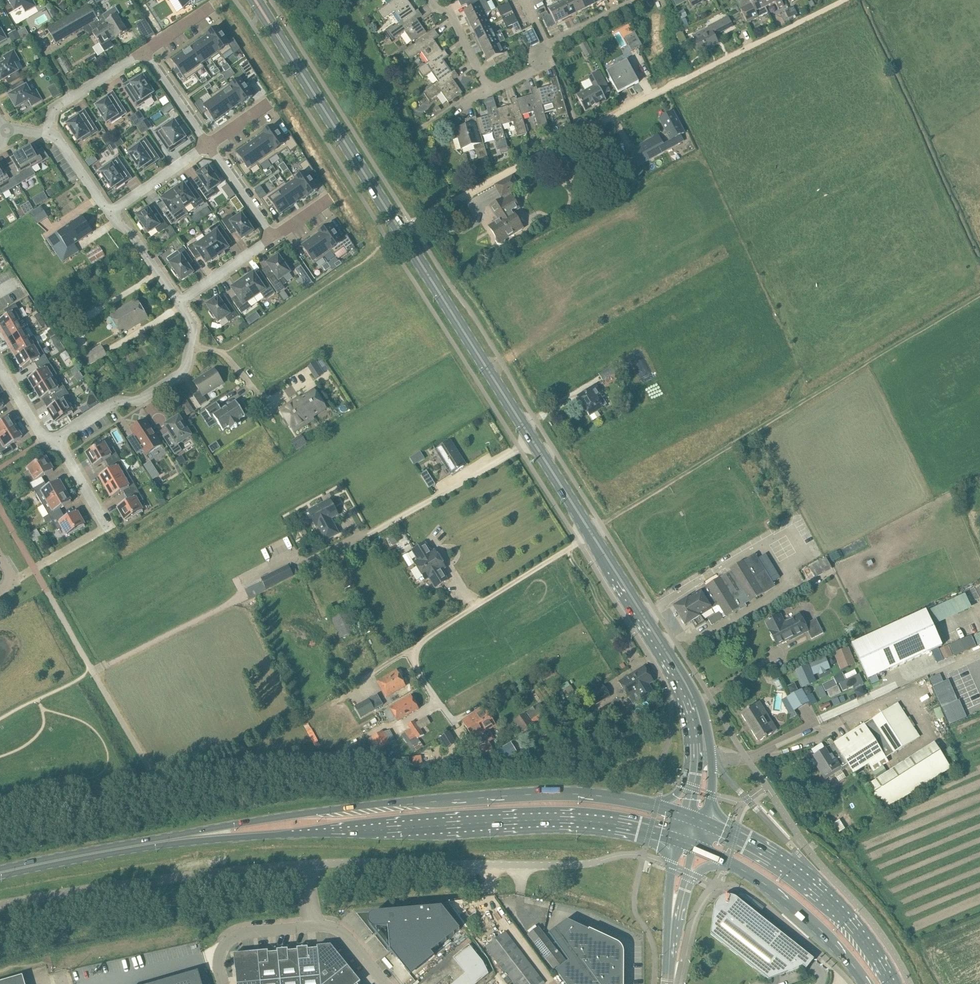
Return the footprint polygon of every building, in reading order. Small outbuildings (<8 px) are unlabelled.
[(32,0),(6,0),(2,2),(9,14),(15,11),(23,7),(26,12),(36,6),(32,0)] [(184,10),(192,5),(193,6),(193,7),(204,0),(203,0),(179,0),(184,10)] [(393,2),(378,12),(384,20),(396,12),(403,22),(417,12),(408,0),(396,0),(393,2)] [(469,21),(486,13),(486,14),(491,11),(486,0),(476,0),(474,1),(467,4),(470,10),(465,12),(469,21)] [(558,3),(566,19),(576,14),(569,0),(564,0),(558,3)] [(576,14),(585,10),(581,0),(569,0),(576,14)] [(585,10),(595,5),(593,0),(581,0),(585,10)] [(765,7),(762,0),(750,0),(752,4),(741,9),(748,23),(759,17),(768,13),(765,7)] [(64,12),(69,7),(64,2),(59,7),(64,12)] [(509,3),(497,8),(501,17),(513,11),(509,3)] [(558,3),(549,7),(551,13),(543,17),(548,28),(555,24),(557,24),(566,19),(558,3)] [(145,4),(139,8),(145,17),(149,23),(155,19),(151,13),(145,4)] [(88,25),(93,34),(105,52),(114,46),(111,42),(117,38),(106,22),(102,15),(98,18),(91,5),(48,30),(56,44),(83,28),(88,25)] [(794,6),(789,9),(793,17),(794,19),(799,16),(794,6)] [(51,9),(51,13),(54,19),(60,15),(55,7),(51,9)] [(106,22),(117,38),(127,32),(118,16),(121,14),(116,7),(102,15),(106,22)] [(789,9),(784,11),(788,19),(793,17),(789,9)] [(394,40),(406,32),(413,42),(427,32),(418,19),(423,15),(419,10),(417,12),(403,22),(388,32),(394,40)] [(469,21),(474,32),(491,24),(486,14),(486,13),(469,21)] [(514,14),(503,20),(507,28),(518,22),(514,14)] [(700,52),(718,43),(715,37),(734,27),(728,16),(708,27),(709,28),(703,31),(692,37),(700,52)] [(148,25),(145,19),(135,25),(139,30),(148,25)] [(495,33),(491,24),(474,32),(479,41),(495,33)] [(218,29),(208,36),(208,37),(209,37),(221,54),(220,54),(222,57),(232,50),(234,54),(240,50),(234,39),(228,43),(218,29)] [(531,47),(540,43),(534,29),(524,34),(531,47)] [(440,36),(436,30),(404,52),(410,61),(423,52),(429,62),(443,52),(434,40),(440,36)] [(17,41),(21,39),(16,31),(12,33),(17,41)] [(484,51),(500,43),(505,41),(501,31),(496,34),(495,33),(479,41),(484,51)] [(637,31),(625,37),(632,51),(644,45),(637,31)] [(387,32),(382,36),(385,41),(390,37),(387,32)] [(208,37),(200,43),(211,58),(210,58),(212,60),(220,54),(221,54),(209,37),(208,37)] [(200,43),(191,49),(202,64),(210,58),(211,58),(200,43)] [(507,52),(505,53),(500,43),(484,51),(489,61),(493,59),(496,65),(510,58),(507,52)] [(191,49),(182,55),(196,74),(205,68),(202,64),(191,49)] [(446,50),(443,52),(429,62),(418,70),(424,78),(432,72),(439,82),(453,72),(444,60),(450,56),(446,50)] [(15,65),(20,62),(14,52),(4,58),(7,63),(0,66),(0,80),(1,82),(6,79),(9,85),(21,78),(18,73),(19,72),(15,65)] [(182,55),(173,62),(181,73),(184,77),(186,81),(196,74),(182,55)] [(615,85),(619,93),(639,82),(636,75),(638,74),(629,58),(620,63),(623,68),(609,75),(614,85),(615,85)] [(36,63),(39,70),(45,66),(42,60),(36,63)] [(245,74),(229,84),(242,103),(243,104),(253,97),(244,86),(258,76),(255,73),(248,62),(240,68),(245,74)] [(228,64),(223,68),(226,72),(231,69),(228,64)] [(453,72),(439,82),(424,93),(430,101),(441,92),(448,102),(462,93),(453,80),(459,77),(455,71),(453,72)] [(594,86),(577,95),(586,111),(591,108),(592,109),(600,104),(600,103),(607,100),(604,94),(611,91),(600,71),(589,76),(594,86)] [(144,102),(152,98),(150,96),(154,93),(143,76),(140,79),(138,76),(130,82),(135,90),(129,95),(137,107),(144,102)] [(558,116),(568,113),(568,112),(567,108),(558,77),(551,79),(553,85),(538,89),(537,89),(542,106),(542,105),(545,113),(556,110),(558,116)] [(26,87),(23,81),(11,88),(14,93),(9,96),(16,109),(29,101),(32,107),(42,101),(36,91),(31,94),(27,86),(26,87)] [(56,98),(63,94),(56,84),(49,88),(56,98)] [(229,84),(220,90),(233,109),(242,103),(229,84),(229,85),(229,84)] [(534,112),(539,129),(549,126),(545,113),(542,105),(542,106),(537,89),(538,89),(537,87),(531,89),(533,95),(518,99),(517,99),(521,116),(522,115),(534,112)] [(220,90),(211,96),(212,98),(225,115),(233,109),(220,90)] [(168,96),(162,99),(165,105),(171,102),(168,96)] [(112,105),(107,97),(98,102),(99,104),(96,106),(107,123),(110,121),(112,123),(122,117),(127,114),(118,101),(112,105)] [(514,122),(518,136),(528,133),(527,132),(525,126),(522,115),(521,116),(517,99),(518,99),(517,97),(511,98),(513,105),(498,109),(497,109),(501,125),(502,125),(514,122)] [(201,100),(195,104),(203,115),(208,111),(215,122),(225,115),(212,98),(203,104),(201,100)] [(492,115),(476,119),(481,135),(482,135),(493,132),(499,151),(501,150),(508,148),(509,148),(506,139),(505,135),(502,125),(501,125),(497,109),(498,109),(497,107),(491,108),(492,115)] [(145,120),(140,111),(134,115),(140,123),(141,122),(145,120)] [(664,144),(659,135),(630,151),(638,166),(667,150),(684,141),(681,135),(685,134),(681,126),(673,112),(660,119),(668,133),(672,140),(664,144)] [(69,121),(71,123),(67,125),(68,126),(71,130),(75,137),(78,141),(78,142),(82,140),(83,142),(98,132),(90,119),(83,124),(78,115),(69,121)] [(134,115),(129,118),(135,127),(136,126),(140,123),(134,115)] [(465,120),(467,126),(457,129),(459,138),(453,140),(456,151),(474,145),(478,160),(488,157),(486,150),(485,145),(482,135),(481,135),(476,119),(476,117),(465,120)] [(147,119),(145,120),(141,122),(147,131),(153,127),(147,119)] [(170,122),(155,132),(163,144),(170,140),(176,148),(184,142),(183,140),(186,138),(174,121),(171,124),(170,122)] [(140,123),(136,126),(142,134),(147,131),(141,122),(140,123)] [(273,128),(263,134),(264,136),(265,135),(278,154),(278,155),(288,149),(290,153),(299,147),(292,136),(283,142),(273,128)] [(106,146),(108,145),(112,142),(106,134),(101,137),(106,146)] [(264,136),(256,142),(269,161),(278,154),(265,135),(264,136)] [(154,151),(145,139),(131,149),(132,151),(128,153),(140,170),(143,168),(145,170),(153,164),(147,155),(154,151)] [(112,152),(117,148),(113,141),(112,142),(108,145),(112,152)] [(256,142),(247,148),(259,165),(260,167),(269,161),(256,142)] [(30,147),(22,152),(32,169),(38,165),(39,165),(50,159),(45,152),(43,149),(38,152),(36,150),(36,149),(34,146),(31,148),(30,147)] [(247,148),(238,154),(244,163),(239,167),(246,177),(252,173),(250,171),(259,165),(247,148)] [(15,165),(10,168),(16,179),(19,185),(36,175),(32,169),(22,152),(14,157),(15,157),(15,158),(12,160),(13,163),(15,165)] [(550,165),(555,175),(571,166),(565,156),(550,165)] [(104,170),(101,172),(112,189),(115,187),(117,189),(125,183),(119,175),(126,170),(117,158),(103,168),(104,170)] [(302,169),(293,176),(295,179),(295,178),(307,196),(308,197),(318,190),(308,176),(314,171),(307,160),(300,166),(302,169)] [(3,195),(19,185),(16,179),(10,168),(5,171),(3,169),(1,166),(0,166),(0,190),(3,195)] [(217,179),(219,178),(214,171),(212,172),(209,167),(197,175),(199,178),(204,185),(199,188),(208,201),(217,194),(213,189),(221,184),(217,179)] [(506,240),(524,229),(514,213),(520,209),(513,198),(514,193),(513,192),(520,188),(514,175),(494,185),(502,198),(503,197),(504,199),(490,207),(496,217),(495,218),(494,223),(489,226),(496,237),(494,241),(496,244),(501,245),(505,242),(506,240)] [(287,185),(286,185),(298,202),(307,196),(295,178),(295,179),(287,185)] [(285,182),(276,189),(290,208),(298,202),(286,185),(287,185),(285,182)] [(178,185),(171,190),(185,209),(192,204),(195,209),(204,203),(196,191),(191,194),(184,184),(179,187),(178,185)] [(49,197),(55,193),(52,188),(46,191),(49,197)] [(267,195),(262,199),(269,209),(274,206),(280,215),(290,208),(276,189),(267,195)] [(166,196),(162,200),(168,209),(163,213),(172,225),(188,214),(185,209),(171,190),(165,194),(166,196)] [(236,197),(231,201),(238,211),(244,207),(236,197)] [(25,215),(34,210),(29,202),(20,207),(25,215)] [(41,207),(30,215),(38,225),(48,218),(41,207)] [(205,217),(211,213),(207,207),(201,211),(205,217)] [(155,218),(150,211),(148,209),(137,217),(141,222),(139,223),(143,230),(145,229),(149,234),(156,229),(159,234),(169,227),(160,215),(155,218)] [(245,219),(242,215),(235,220),(231,215),(222,221),(231,233),(236,230),(242,240),(254,232),(250,226),(252,225),(247,218),(245,219)] [(82,216),(64,228),(74,244),(92,232),(82,216)] [(206,240),(219,259),(226,254),(224,252),(229,249),(228,247),(222,239),(227,236),(219,223),(210,230),(213,235),(206,240)] [(329,226),(319,232),(320,233),(333,252),(335,254),(344,248),(347,252),(355,247),(348,235),(339,241),(329,226)] [(51,236),(47,240),(63,263),(79,252),(74,244),(64,228),(51,236)] [(320,235),(312,240),(324,258),(333,252),(321,234),(320,235)] [(188,248),(195,258),(200,255),(207,264),(211,261),(213,263),(219,259),(206,240),(195,247),(193,244),(188,248)] [(312,240),(303,247),(315,264),(316,264),(324,258),(312,240)] [(192,260),(183,248),(167,259),(174,269),(172,270),(176,277),(178,276),(182,281),(194,273),(187,264),(192,260)] [(158,258),(163,254),(160,249),(154,253),(158,258)] [(287,283),(283,278),(291,273),(287,269),(289,267),(284,260),(282,262),(279,256),(267,264),(269,267),(274,274),(267,278),(278,294),(285,289),(283,286),(287,283)] [(328,263),(322,267),(326,271),(331,268),(328,263)] [(301,266),(295,270),(300,277),(306,273),(301,266)] [(249,276),(248,275),(241,279),(255,298),(261,294),(265,300),(275,293),(266,280),(261,283),(255,275),(254,273),(249,276)] [(248,303),(255,298),(241,279),(235,283),(236,285),(232,289),(237,296),(238,298),(233,302),(242,314),(251,308),(248,303)] [(284,291),(279,295),(284,302),(289,298),(284,291)] [(218,298),(207,306),(211,311),(209,313),(213,319),(215,318),(219,323),(226,318),(229,323),(239,316),(230,304),(225,308),(220,301),(218,298)] [(121,334),(148,319),(137,300),(110,316),(121,334)] [(2,332),(19,321),(24,318),(16,304),(5,311),(8,316),(0,320),(0,329),(2,332)] [(34,316),(38,322),(42,320),(39,313),(34,316)] [(38,322),(42,328),(46,326),(42,320),(38,322)] [(7,340),(24,330),(19,321),(2,332),(7,340)] [(240,325),(239,329),(240,331),(247,327),(245,324),(242,323),(240,325)] [(48,332),(51,338),(56,335),(52,329),(48,332)] [(7,340),(12,349),(29,339),(24,330),(7,340)] [(53,337),(64,361),(69,358),(59,335),(53,337)] [(34,336),(29,339),(12,349),(17,358),(40,345),(34,336)] [(17,358),(23,369),(34,362),(37,367),(49,360),(40,345),(17,358)] [(91,366),(108,356),(102,346),(85,355),(91,366)] [(37,367),(40,372),(29,379),(36,389),(58,376),(49,360),(37,367)] [(317,363),(310,367),(317,379),(324,374),(317,363)] [(601,382),(620,371),(616,364),(597,376),(601,382)] [(80,381),(85,378),(78,367),(73,369),(80,381)] [(200,392),(194,396),(200,406),(208,402),(204,396),(223,383),(214,370),(194,382),(200,392)] [(36,389),(42,400),(53,393),(56,398),(67,391),(58,376),(36,389)] [(578,397),(590,416),(608,405),(596,386),(578,397)] [(73,413),(72,410),(77,407),(67,391),(56,398),(59,403),(48,410),(56,424),(73,413)] [(315,391),(301,400),(300,397),(280,410),(294,432),(314,419),(312,416),(325,408),(315,391)] [(187,416),(195,411),(188,400),(180,405),(187,416)] [(222,411),(217,404),(206,411),(203,414),(207,421),(209,420),(210,421),(211,420),(211,419),(214,417),(223,431),(230,427),(232,430),(241,424),(239,421),(246,417),(236,402),(222,411)] [(83,414),(90,409),(87,405),(80,409),(83,414)] [(15,428),(8,417),(0,422),(0,437),(15,428)] [(171,422),(170,420),(165,424),(166,425),(165,426),(172,438),(167,442),(175,455),(182,451),(178,445),(191,436),(179,417),(171,422)] [(131,430),(134,435),(128,439),(138,454),(144,450),(147,455),(162,445),(146,420),(141,423),(140,422),(135,425),(136,427),(131,430)] [(21,438),(15,428),(0,437),(0,454),(2,457),(13,450),(10,445),(21,438)] [(112,445),(123,439),(117,428),(106,434),(112,445)] [(299,450),(309,442),(304,435),(294,442),(299,450)] [(94,467),(106,460),(108,465),(120,458),(114,448),(108,451),(104,442),(86,452),(94,467)] [(451,442),(437,451),(451,474),(464,466),(457,456),(459,455),(451,442)] [(418,451),(407,457),(411,464),(422,458),(418,451)] [(31,483),(34,489),(45,482),(42,478),(54,471),(45,457),(28,467),(36,480),(31,483)] [(182,457),(176,460),(180,466),(186,462),(182,457)] [(129,474),(120,458),(108,465),(111,470),(100,476),(106,487),(129,474)] [(160,475),(151,461),(144,466),(153,480),(160,475)] [(421,474),(429,488),(436,484),(427,470),(421,474)] [(112,498),(124,491),(126,496),(138,490),(129,474),(106,487),(112,498)] [(34,489),(43,504),(65,492),(59,481),(48,487),(45,482),(34,489)] [(144,500),(138,490),(126,496),(129,501),(118,507),(126,522),(143,512),(139,503),(144,500)] [(44,518),(47,523),(52,520),(63,514),(60,509),(72,502),(65,492),(43,504),(49,515),(44,518)] [(338,515),(330,500),(308,512),(317,527),(318,526),(326,541),(339,534),(331,519),(338,515)] [(66,518),(63,514),(52,520),(58,531),(63,528),(68,536),(85,526),(77,512),(66,518)] [(37,530),(29,535),(34,542),(41,537),(37,530)] [(388,538),(393,546),(402,541),(397,533),(388,538)] [(425,543),(413,551),(419,561),(415,564),(420,572),(440,560),(435,551),(431,554),(425,543)] [(771,579),(755,554),(743,562),(743,561),(730,570),(731,571),(720,578),(707,586),(707,587),(688,598),(682,602),(673,607),(685,626),(692,623),(696,629),(704,624),(706,622),(701,614),(713,607),(718,604),(722,609),(725,615),(726,617),(763,594),(762,592),(774,585),(771,579)] [(833,568),(826,557),(809,566),(815,577),(833,568)] [(446,568),(440,560),(420,572),(425,581),(430,578),(436,588),(448,581),(441,571),(446,568)] [(288,566),(260,580),(262,582),(266,590),(293,576),(288,566)] [(330,615),(341,639),(357,632),(347,607),(330,615)] [(852,645),(868,680),(942,646),(926,611),(852,645)] [(719,613),(709,620),(712,626),(723,619),(719,613)] [(824,633),(817,618),(805,624),(800,615),(785,623),(781,615),(766,623),(770,631),(770,632),(777,645),(793,637),(794,638),(809,631),(812,638),(824,633)] [(971,636),(949,646),(954,656),(976,646),(971,636)] [(948,646),(940,649),(944,660),(953,656),(948,646)] [(834,654),(841,670),(856,664),(849,647),(834,654)] [(937,663),(944,660),(939,649),(932,652),(937,663)] [(819,674),(820,676),(826,673),(825,671),(830,669),(826,658),(810,665),(814,676),(819,674)] [(801,686),(815,680),(809,665),(795,672),(801,686)] [(649,685),(654,682),(644,667),(620,682),(630,697),(638,692),(643,699),(654,692),(649,685)] [(764,673),(765,676),(769,677),(772,676),(773,672),(771,669),(768,668),(765,670),(764,673)] [(545,678),(553,674),(550,669),(542,674),(545,678)] [(407,687),(397,670),(378,682),(387,698),(407,687)] [(845,681),(842,673),(832,678),(833,679),(836,685),(838,684),(845,681)] [(845,681),(838,684),(842,692),(852,687),(853,689),(863,684),(858,675),(845,681)] [(940,675),(930,680),(934,689),(944,685),(940,675)] [(566,699),(576,693),(571,685),(570,686),(568,682),(560,686),(563,690),(562,691),(566,699)] [(951,682),(934,690),(942,707),(959,700),(951,682)] [(797,692),(795,687),(792,685),(787,688),(790,695),(797,692)] [(595,705),(610,696),(603,686),(589,695),(595,705)] [(838,687),(833,689),(835,695),(841,692),(838,687)] [(801,690),(786,699),(793,712),(808,704),(805,698),(801,690)] [(369,699),(355,707),(361,718),(375,710),(383,705),(377,694),(369,699)] [(812,694),(805,698),(808,704),(810,707),(817,703),(812,694)] [(419,710),(411,696),(390,708),(397,720),(398,722),(419,710)] [(959,700),(942,708),(950,725),(967,718),(959,700)] [(769,726),(773,723),(760,702),(742,714),(759,741),(773,733),(769,726)] [(540,704),(526,714),(531,721),(545,711),(540,704)] [(821,744),(812,749),(816,755),(814,756),(815,757),(819,764),(825,773),(827,775),(840,766),(841,767),(847,763),(849,767),(854,774),(870,764),(874,770),(881,766),(878,760),(886,756),(919,736),(913,726),(907,717),(899,704),(864,724),(834,744),(825,749),(821,744)] [(397,720),(390,708),(384,712),(390,723),(397,720)] [(497,725),(486,708),(474,715),(485,733),(484,733),(488,740),(493,736),(489,730),(497,725)] [(514,722),(522,733),(533,725),(526,714),(514,722)] [(463,721),(474,739),(478,736),(483,744),(488,741),(488,740),(484,733),(485,733),(474,715),(463,721)] [(419,739),(425,734),(415,720),(407,725),(410,729),(406,732),(412,740),(408,743),(414,753),(424,747),(419,739)] [(384,731),(364,741),(372,754),(396,741),(389,729),(384,732),(384,731)] [(439,737),(446,749),(456,743),(449,732),(439,737)] [(493,750),(488,742),(478,748),(483,756),(493,750)] [(935,742),(867,785),(883,811),(951,768),(935,742)] [(348,748),(348,757),(361,757),(361,746),(353,746),(353,748),(348,748)] [(718,909),(711,934),(720,941),(733,952),(768,979),(771,978),(773,977),(803,966),(806,969),(814,959),(808,954),(739,898),(738,898),(736,897),(734,897),(731,897),(729,897),(728,898),(726,898),(724,900),(722,901),(721,902),(720,904),(719,906),(718,909)] [(368,919),(368,921),(368,923),(369,924),(369,925),(370,927),(371,928),(372,928),(373,929),(375,929),(376,929),(377,929),(388,928),(390,951),(394,955),(411,976),(434,957),(431,953),(460,929),(443,908),(377,913),(376,913),(375,914),(373,914),(372,915),(371,916),(370,917),(369,918),(368,919)] [(615,943),(567,920),(549,933),(569,962),(556,971),(565,983),(623,983),(623,954),(622,949),(619,945),(615,943)] [(529,935),(555,971),(567,962),(559,952),(557,953),(539,928),(529,935)] [(485,947),(514,983),(545,983),(546,983),(505,931),(485,947)] [(318,949),(320,977),(321,983),(360,983),(361,983),(331,945),(318,947),(318,949)] [(489,974),(484,963),(469,945),(422,983),(477,983),(489,974)] [(298,949),(298,951),(300,979),(320,977),(318,949),(309,950),(309,948),(298,949)] [(278,950),(278,953),(281,981),(300,979),(298,951),(289,952),(289,949),(278,950)] [(269,951),(258,952),(261,983),(281,981),(278,953),(269,954),(269,951)] [(237,983),(246,983),(261,983),(258,952),(234,954),(237,983)] [(157,983),(203,983),(199,972),(157,983)] [(0,982),(0,983),(27,983),(25,975),(0,982)]
